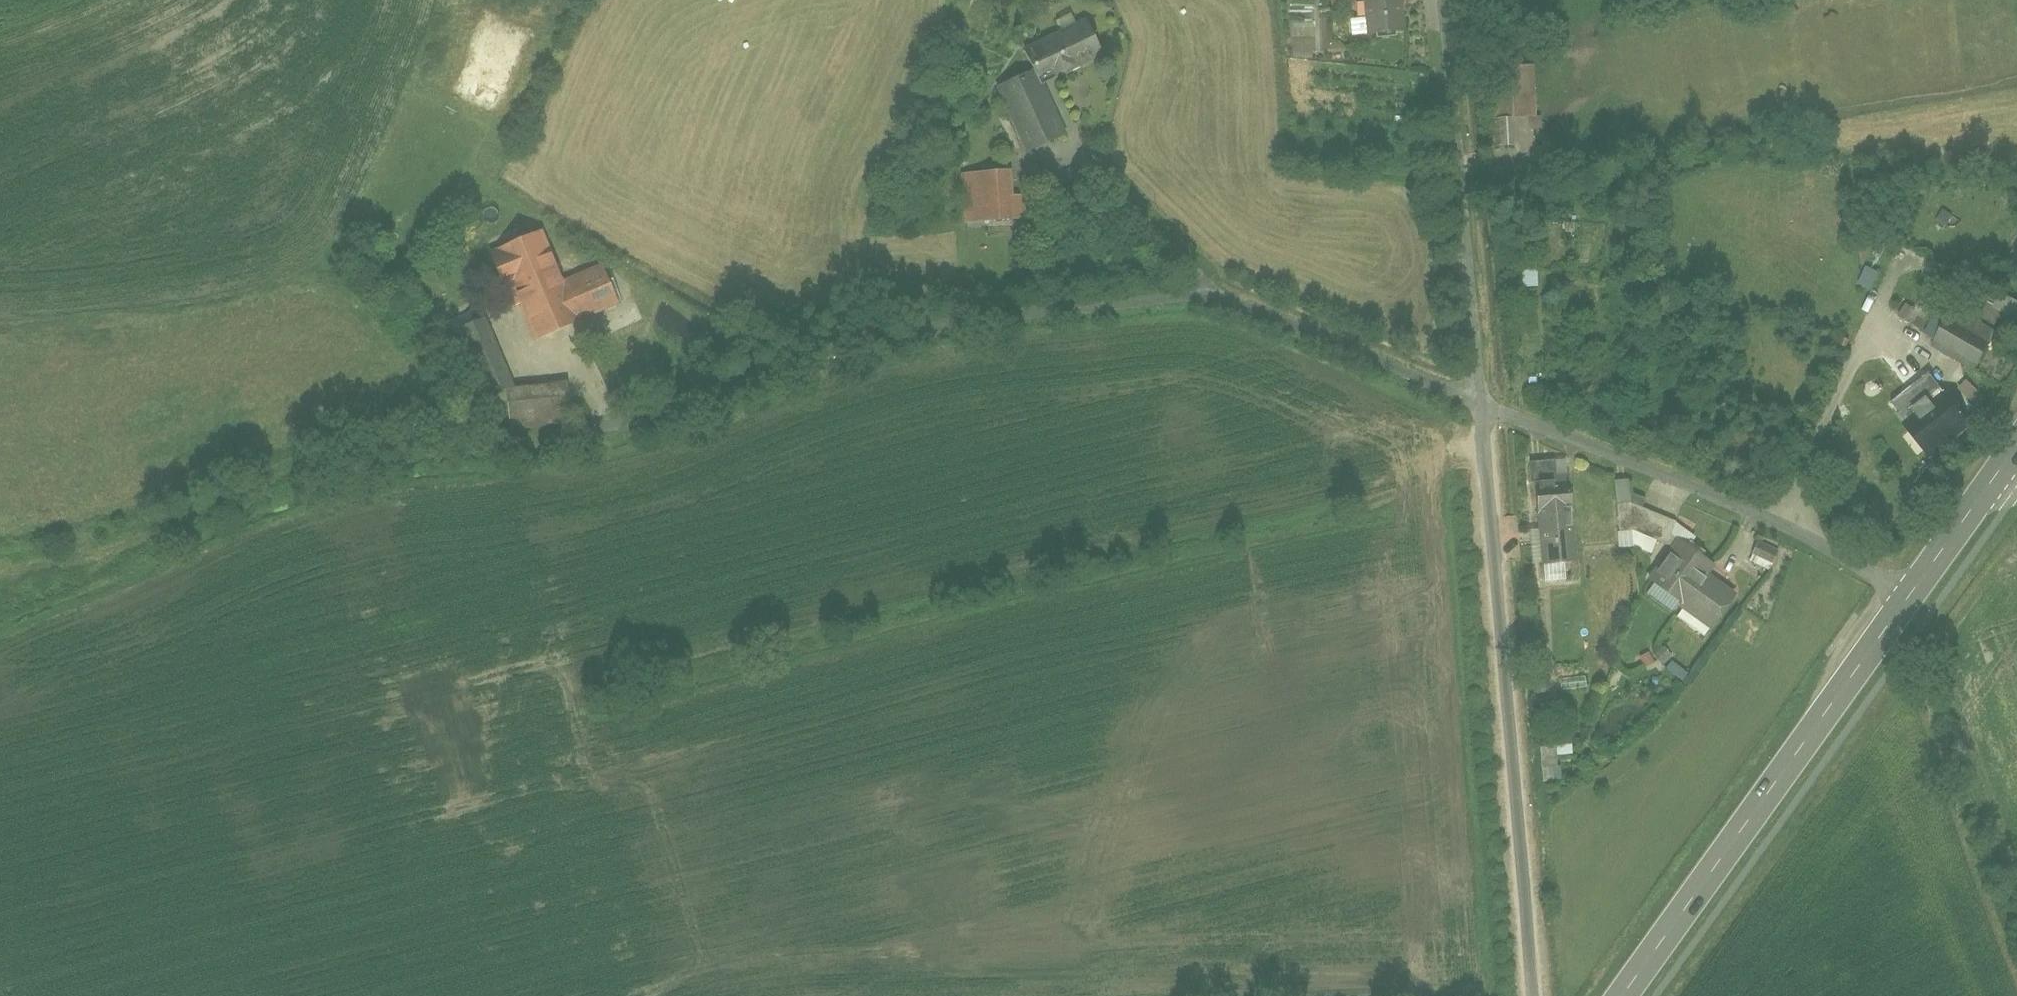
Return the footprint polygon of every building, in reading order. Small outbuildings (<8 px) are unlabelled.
[(1399,0),(1360,0),(1363,34),(1402,30),(1399,0)] [(1042,67),(1049,82),(1110,54),(1094,18),(1033,47),(1042,67)] [(1003,85),(1033,149),(1072,131),(1049,82),(1042,67),(1003,85)] [(1023,169),(966,172),(969,221),(1025,218),(1023,169)] [(505,248),(542,337),(624,303),(608,263),(573,277),(553,228),(505,248)] [(1526,287),(1541,286),(1540,261),(1525,262),(1526,287)] [(1878,270),(1864,264),(1857,280),(1871,286),(1878,270)] [(1922,328),(1933,308),(1915,298),(1904,318),(1922,328)] [(1951,304),(1931,339),(1974,365),(1995,329),(1951,304)] [(522,386),(492,319),(456,332),(497,429),(580,420),(576,380),(522,386)] [(1978,427),(1931,370),(1894,400),(1940,457),(1978,427)] [(1973,380),(1964,389),(1979,405),(1988,396),(1973,380)] [(1541,562),(1577,559),(1569,456),(1533,459),(1541,562)] [(1634,503),(1633,479),(1618,480),(1620,504),(1634,503)] [(1772,570),(1781,550),(1759,541),(1750,561),(1772,570)] [(1646,590),(1712,634),(1736,598),(1710,580),(1716,572),(1676,545),(1646,590)] [(1561,779),(1559,748),(1543,749),(1545,780),(1561,779)]
